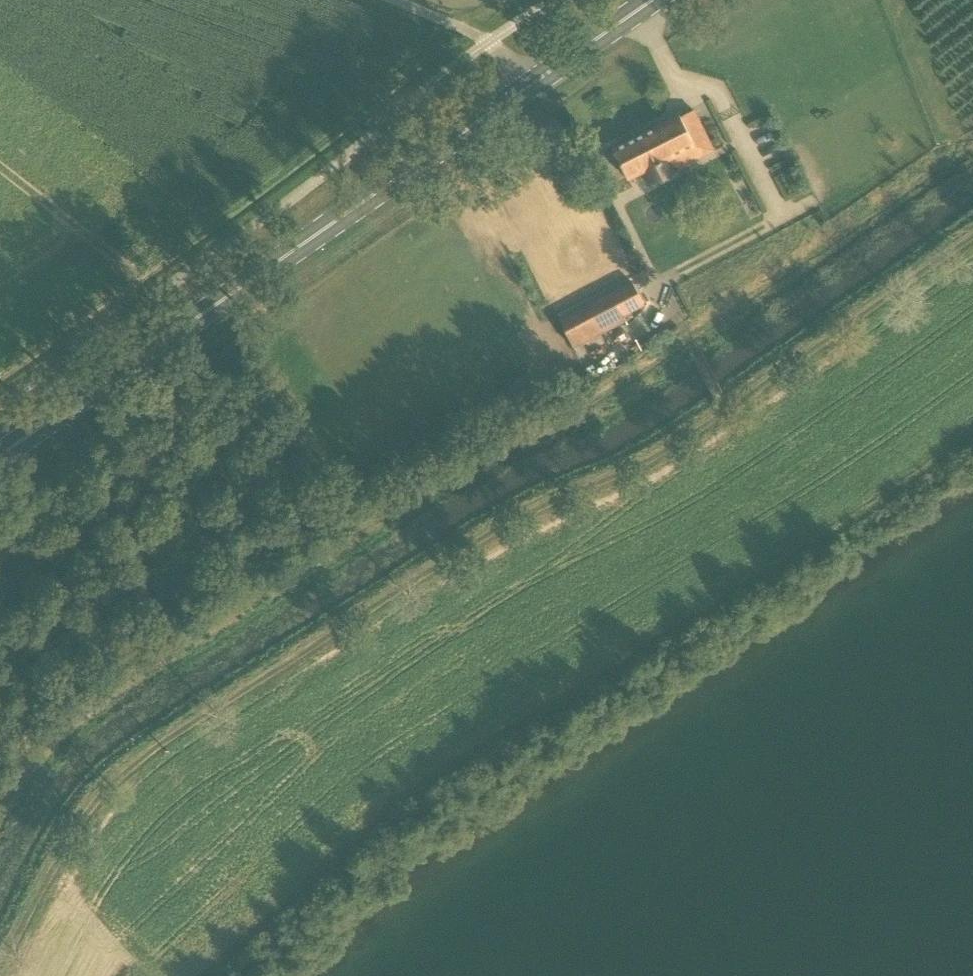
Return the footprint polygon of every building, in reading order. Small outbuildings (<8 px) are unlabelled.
[(681,115),(614,149),(628,179),(663,161),(668,172),(711,151),(693,115),(683,120),(681,115)] [(591,302),(606,331),(627,320),(625,315),(646,304),(634,281),(591,302)]
